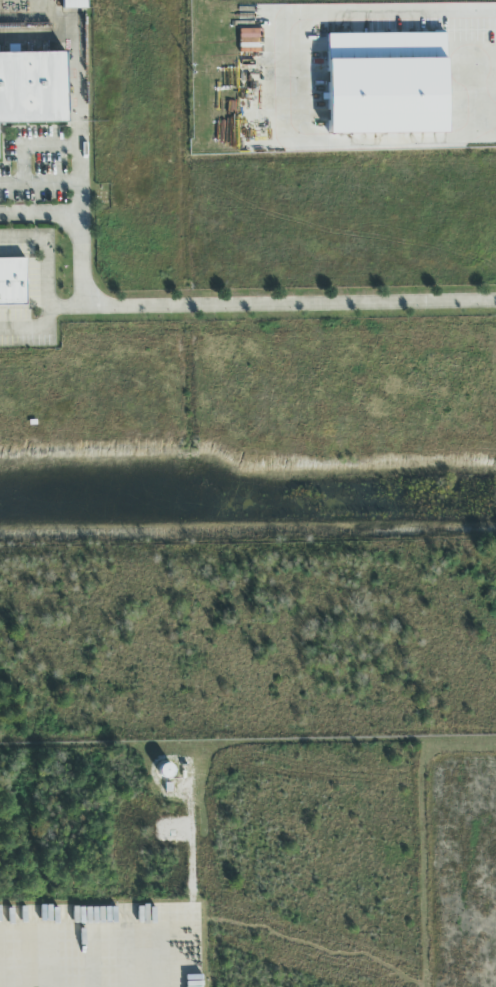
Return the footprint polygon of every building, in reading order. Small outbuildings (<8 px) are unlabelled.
[(62,10),(86,9),(86,0),(62,0),(62,10)] [(327,35),(328,135),(445,133),(444,34),(327,35)] [(70,123),(69,52),(0,53),(0,125),(70,123)] [(23,302),(0,303),(0,258),(21,257),(23,302)]
